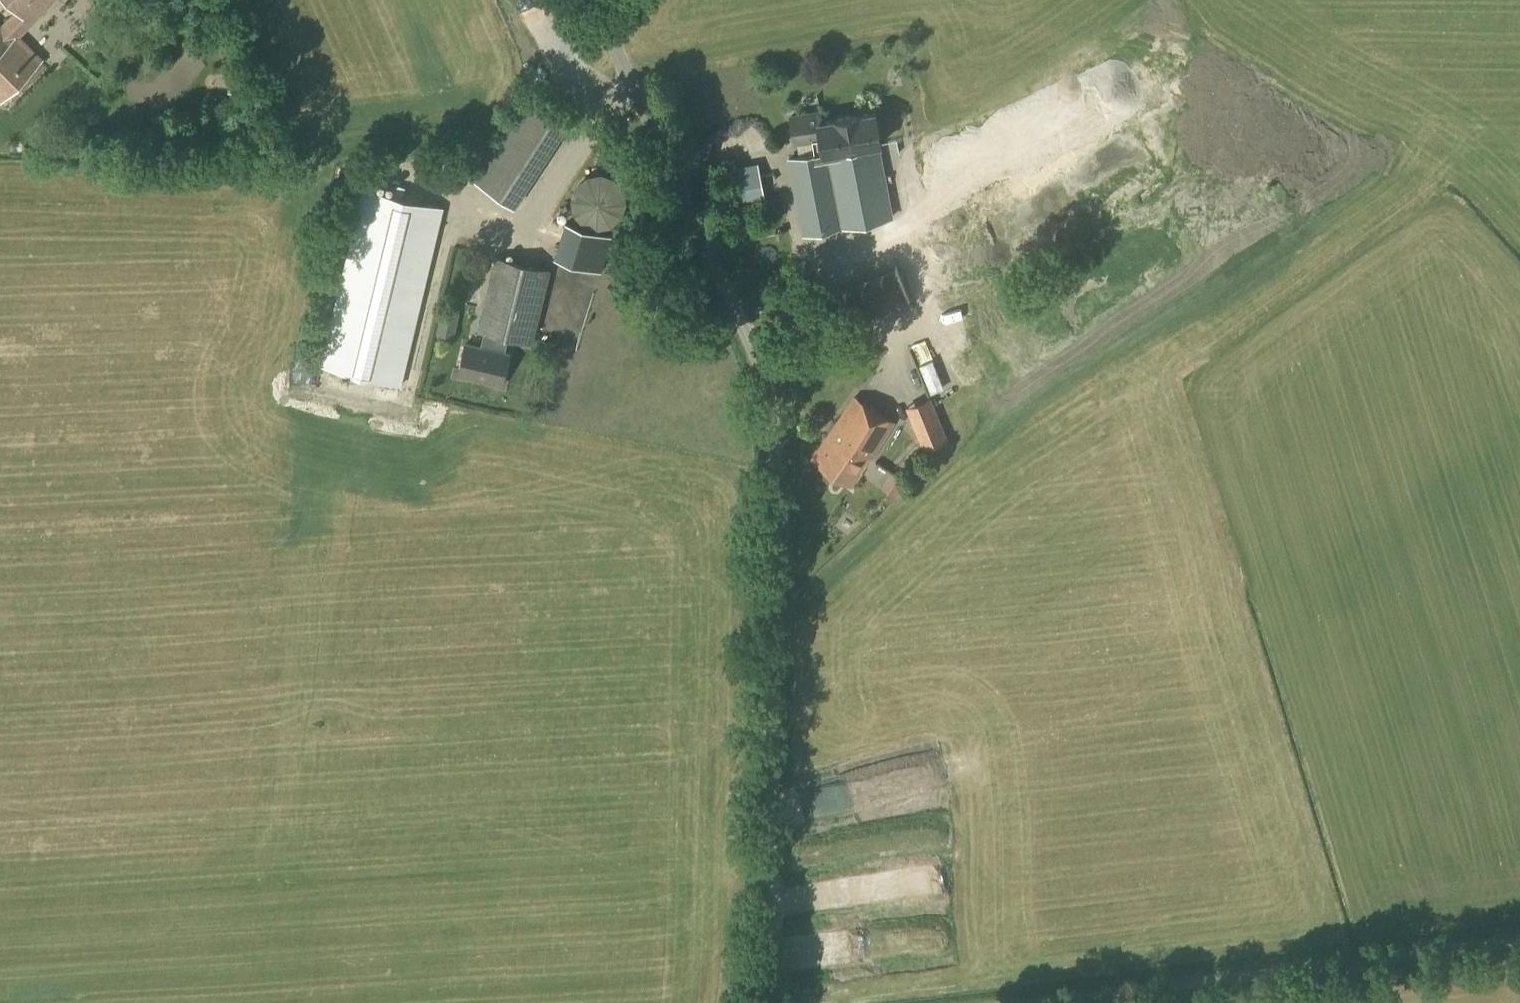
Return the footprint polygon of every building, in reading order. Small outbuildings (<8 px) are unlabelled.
[(17,12),(2,28),(0,26),(0,98),(2,101),(42,60),(18,38),(31,25),(56,0),(5,0),(17,12)] [(102,15),(117,0),(88,0),(102,15)] [(1123,112),(1198,68),(1183,42),(1174,47),(1166,35),(1158,40),(1159,42),(1133,57),(1127,47),(1012,116),(1026,140),(1110,91),(1123,112)] [(881,142),(880,142),(874,111),(819,121),(818,111),(790,115),(795,143),(821,138),(823,152),(787,158),(803,235),(893,218),(882,154),(881,142)] [(766,201),(760,166),(728,171),(733,196),(741,195),(742,205),(766,201)] [(569,195),(569,198),(569,200),(569,201),(569,203),(570,206),(571,208),(572,210),(573,213),(574,215),(576,217),(578,219),(580,221),(582,222),(584,224),(586,225),(589,226),(591,227),(594,227),(596,228),(599,228),(601,228),(604,227),(607,227),(609,226),(612,225),(614,224),(616,222),(618,221),(619,220),(620,219),(622,217),(623,215),(625,213),(626,210),(627,208),(628,206),(628,203),(629,200),(629,198),(629,195),(628,193),(628,190),(627,188),(626,185),(625,183),(623,181),(622,179),(620,177),(618,175),(616,173),(614,172),(612,171),(609,170),(606,169),(604,168),(602,168),(599,168),(596,168),(594,168),(591,169),(589,170),(586,171),(584,172),(582,173),(580,175),(578,177),(576,179),(574,181),(573,183),(572,185),(571,188),(570,190),(569,193),(569,195)] [(402,386),(444,208),(362,189),(320,367),(402,386)] [(533,344),(551,269),(495,256),(477,331),(484,332),(480,347),(465,343),(458,374),(502,384),(509,354),(505,353),(508,338),(533,344)] [(853,324),(908,302),(894,268),(838,289),(853,324)] [(852,486),(894,423),(854,396),(811,459),(852,486)] [(923,450),(947,439),(930,396),(905,406),(923,450)]
